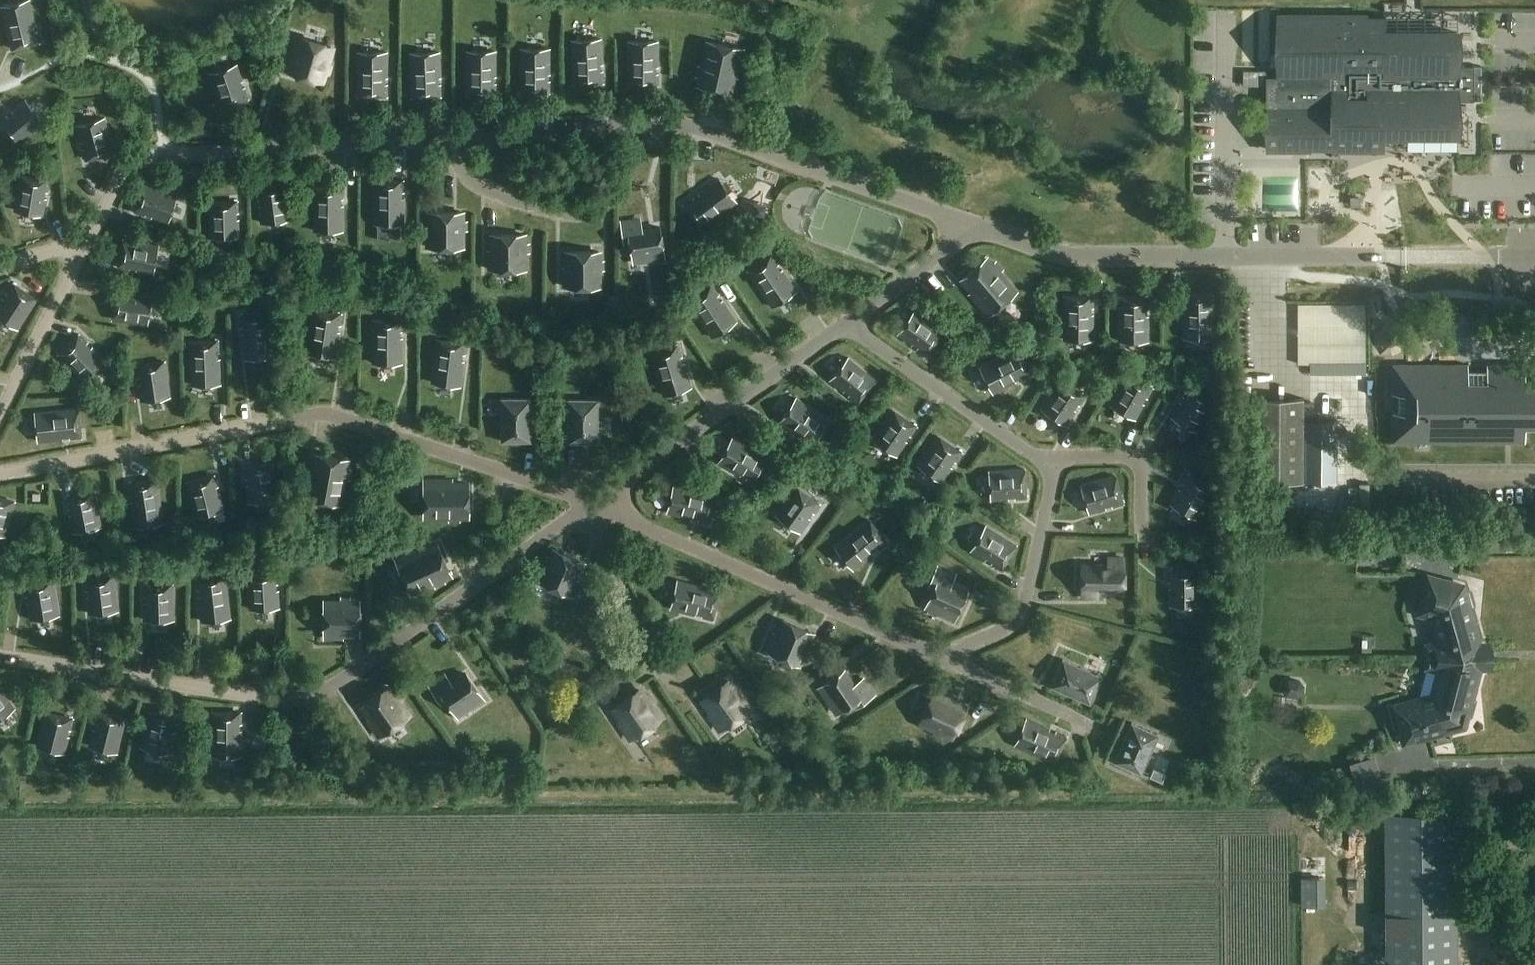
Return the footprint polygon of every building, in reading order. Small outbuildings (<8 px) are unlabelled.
[(12,48),(40,42),(37,31),(35,31),(33,25),(36,24),(30,0),(29,0),(2,7),(12,48)] [(1213,105),(1211,16),(1193,16),(1195,105),(1213,105)] [(1269,17),(1244,16),(1244,63),(1268,63),(1269,17)] [(1385,33),(1385,16),(1278,16),(1278,78),(1267,78),(1267,93),(1267,97),(1267,122),(1267,133),(1267,148),(1267,150),(1299,150),(1342,150),(1350,150),(1385,150),(1385,133),(1396,133),(1430,133),(1458,133),(1458,118),(1458,105),(1458,100),(1475,101),(1475,66),(1458,66),(1458,33),(1411,33),(1385,33)] [(286,73),(296,76),(296,77),(316,83),(316,81),(325,84),(328,75),(331,75),(334,64),(332,63),(337,47),(327,44),(327,42),(307,36),(307,38),(295,34),(289,56),(291,57),(286,73)] [(574,84),(603,83),(603,72),(601,72),(600,66),(603,65),(602,40),(573,41),(574,84)] [(656,68),(659,68),(659,43),(629,43),(629,86),(659,86),(659,75),(656,75),(656,68)] [(738,68),(740,59),(742,50),(739,50),(707,43),(704,59),(701,58),(695,85),(730,93),(735,68),(738,68)] [(521,93),(551,93),(551,82),(548,82),(548,75),(551,75),(551,50),(521,50),(521,93)] [(386,85),(386,78),(388,78),(388,53),(359,53),(359,96),(388,96),(388,85),(386,85)] [(468,53),(468,96),(497,96),(497,85),(495,85),(495,78),(497,78),(497,53),(468,53)] [(442,85),(439,85),(439,79),(441,79),(441,54),(412,54),(412,97),(442,97),(442,85)] [(209,73),(220,108),(249,99),(238,64),(209,73)] [(1242,78),(1242,94),(1265,94),(1265,78),(1242,78)] [(0,122),(0,124),(18,145),(36,129),(35,128),(43,121),(26,100),(13,111),(14,113),(9,118),(8,116),(0,122)] [(72,123),(82,165),(119,155),(109,114),(72,123)] [(15,210),(44,215),(46,198),(44,198),(45,191),(48,192),(49,181),(21,176),(15,210)] [(373,219),(402,224),(406,200),(402,200),(403,193),(407,194),(409,183),(380,178),(373,219)] [(738,204),(721,180),(702,194),(704,197),(698,201),(696,198),(687,205),(705,228),(738,204)] [(133,213),(169,224),(178,195),(143,184),(133,213)] [(257,188),(262,225),(291,221),(287,185),(257,188)] [(340,200),(344,200),(344,189),(315,188),(314,229),(343,230),(344,206),(340,206),(340,200)] [(1263,221),(1300,219),(1298,189),(1262,191),(1263,221)] [(1406,219),(1407,190),(1390,189),(1389,218),(1406,219)] [(1367,198),(1354,197),(1354,208),(1366,208),(1367,198)] [(208,202),(209,239),(240,238),(240,202),(208,202)] [(425,228),(425,248),(465,248),(465,231),(469,231),(468,221),(465,221),(465,211),(428,211),(428,228),(425,228)] [(642,230),(641,220),(622,223),(625,243),(631,242),(634,262),(665,257),(660,228),(642,230)] [(114,271),(157,278),(163,241),(120,233),(114,271)] [(524,243),(524,234),(493,234),(493,251),(489,251),(490,269),(524,269),(524,253),(528,253),(528,243),(524,243)] [(603,270),(603,261),(599,261),(599,252),(568,252),(568,268),(564,268),(564,286),(568,287),(599,287),(599,270),(603,270)] [(774,309),(798,293),(785,273),(782,275),(778,269),(781,267),(775,258),(751,274),(774,309)] [(995,267),(989,260),(965,281),(976,294),(973,296),(991,317),(1018,293),(1002,274),(1004,272),(998,265),(995,267)] [(13,283),(7,293),(9,294),(6,300),(3,298),(0,303),(0,316),(19,328),(37,299),(13,283)] [(114,287),(108,324),(151,331),(157,293),(114,287)] [(716,299),(719,297),(712,287),(688,303),(711,338),(735,322),(722,302),(719,304),(716,299)] [(1182,337),(1211,338),(1211,313),(1209,313),(1209,306),(1211,306),(1211,295),(1182,295),(1182,337)] [(1091,315),(1091,308),(1094,308),(1094,297),(1065,297),(1065,340),(1094,340),(1094,315),(1091,315)] [(1148,309),(1149,298),(1119,297),(1118,339),(1147,341),(1148,316),(1146,315),(1146,309),(1148,309)] [(1368,304),(1299,304),(1299,366),(1368,366),(1368,304)] [(308,352),(337,357),(341,333),(337,332),(338,326),(342,327),(343,316),(315,311),(308,352)] [(243,334),(246,359),(275,355),(269,312),(240,316),(242,327),(245,327),(246,333),(243,334)] [(916,312),(899,336),(913,345),(914,344),(919,347),(918,349),(927,356),(944,332),(916,312)] [(375,363),(404,363),(404,339),(400,339),(400,332),(404,332),(404,321),(375,321),(375,363)] [(88,342),(80,334),(59,355),(84,379),(105,359),(93,347),(91,349),(86,344),(88,342)] [(190,342),(192,385),(221,384),(220,359),(217,359),(217,352),(220,352),(219,341),(190,342)] [(462,387),(466,363),(462,362),(463,356),(467,356),(468,345),(439,341),(433,382),(462,387)] [(683,364),(680,365),(678,359),(681,358),(678,347),(650,356),(662,395),(690,387),(683,364)] [(984,369),(996,395),(1019,385),(1018,382),(1024,380),(1025,382),(1035,377),(1022,351),(984,369)] [(851,360),(833,383),(846,393),(848,392),(853,396),(851,397),(860,404),(878,382),(851,360)] [(139,384),(142,401),(171,396),(165,362),(137,366),(138,377),(141,377),(142,383),(139,384)] [(1392,441),(1502,441),(1524,441),(1524,435),(1524,427),(1524,426),(1534,426),(1534,379),(1524,379),(1524,364),(1496,364),(1486,364),(1486,369),(1467,369),(1467,364),(1392,364),(1392,392),(1398,392),(1398,412),(1392,412),(1392,420),(1392,441)] [(1112,406),(1137,421),(1146,406),(1144,405),(1147,399),(1149,400),(1155,391),(1130,376),(1112,406)] [(1044,411),(1069,426),(1078,412),(1076,411),(1080,405),(1082,407),(1088,397),(1063,381),(1044,411)] [(1260,382),(1244,383),(1245,396),(1261,395),(1260,382)] [(1174,418),(1199,432),(1207,418),(1205,416),(1208,411),(1210,412),(1216,402),(1190,388),(1174,418)] [(502,440),(531,440),(531,398),(502,398),(502,440)] [(1304,482),(1305,399),(1255,398),(1254,482),(1304,482)] [(598,442),(598,400),(569,399),(569,442),(598,442)] [(799,399),(783,424),(804,438),(805,436),(810,439),(809,441),(818,448),(835,423),(799,399)] [(78,408),(36,413),(39,442),(63,439),(63,436),(70,436),(70,438),(81,437),(78,408)] [(874,440),(897,457),(907,443),(906,442),(909,437),(911,438),(918,429),(894,412),(874,440)] [(962,453),(938,437),(918,466),(943,482),(952,468),(950,467),(954,461),(956,463),(962,453)] [(735,438),(721,463),(742,476),(743,474),(749,477),(748,479),(758,485),(772,460),(735,438)] [(347,469),(349,460),(316,454),(314,471),(310,470),(306,497),(341,503),(346,478),(348,479),(350,470),(347,469)] [(249,477),(250,484),(247,484),(248,501),(277,498),(274,464),(245,467),(246,478),(249,477)] [(1025,470),(990,471),(991,501),(1008,500),(1008,497),(1015,497),(1015,500),(1026,499),(1025,470)] [(1173,505),(1198,520),(1206,505),(1203,503),(1207,497),(1210,499),(1215,490),(1190,475),(1173,505)] [(215,476),(187,483),(196,517),(224,509),(220,493),(217,494),(215,487),(218,486),(215,476)] [(1084,486),(1092,514),(1108,510),(1108,508),(1114,506),(1115,508),(1125,505),(1118,477),(1084,486)] [(157,480),(129,484),(130,495),(133,495),(134,501),(131,502),(135,526),(163,522),(157,480)] [(452,481),(424,480),(424,516),(449,517),(449,520),(459,520),(459,517),(468,517),(468,484),(452,484),(452,481)] [(675,486),(668,515),(692,521),(693,518),(699,520),(699,522),(709,525),(716,497),(675,486)] [(814,513),(820,504),(797,487),(777,514),(801,531),(810,518),(808,517),(811,511),(814,513)] [(95,492),(66,498),(68,509),(71,508),(72,515),(70,515),(73,532),(102,526),(95,492)] [(6,536),(15,502),(0,498),(0,534),(6,536)] [(875,556),(874,554),(879,550),(880,552),(889,545),(871,522),(838,548),(856,571),(875,556)] [(987,561),(989,559),(994,563),(993,565),(1003,570),(1018,545),(988,528),(973,553),(987,561)] [(1359,536),(1359,559),(1371,559),(1383,549),(1383,536),(1359,536)] [(443,579),(452,575),(438,545),(423,552),(422,549),(397,560),(412,593),(435,582),(436,585),(445,581),(443,579)] [(583,562),(555,550),(551,558),(548,556),(544,565),(547,566),(541,582),(569,594),(572,596),(580,579),(577,578),(583,562)] [(1124,589),(1124,558),(1109,558),(1109,566),(1083,566),(1082,589),(1124,589)] [(955,619),(967,593),(951,585),(956,575),(938,567),(929,587),(935,589),(929,601),(943,607),(940,612),(955,619)] [(251,609),(280,607),(279,590),(276,590),(275,584),(278,584),(278,572),(248,574),(251,609)] [(1200,607),(1199,572),(1170,572),(1170,583),(1174,583),(1174,590),(1170,590),(1170,607),(1200,607)] [(202,621),(231,618),(226,575),(197,579),(198,590),(201,589),(202,596),(199,596),(202,621)] [(1480,644),(1471,609),(1472,607),(1469,595),(1467,595),(1464,585),(1429,575),(1419,613),(1436,618),(1439,628),(1436,631),(1439,641),(1427,645),(1427,646),(1429,646),(1430,666),(1428,665),(1427,667),(1439,671),(1436,680),(1439,683),(1436,694),(1395,705),(1395,706),(1405,743),(1432,735),(1431,732),(1450,727),(1451,730),(1465,726),(1467,716),(1469,716),(1473,703),(1471,702),(1480,667),(1490,668),(1492,662),(1492,649),(1490,643),(1480,644)] [(89,614),(118,610),(114,576),(85,579),(87,590),(89,590),(90,596),(87,597),(89,614)] [(28,603),(30,619),(59,615),(54,580),(25,585),(27,596),(29,596),(30,602),(28,603)] [(711,620),(719,591),(678,581),(671,609),(694,615),(695,612),(701,614),(701,617),(711,620)] [(145,620),(174,619),(174,585),(144,585),(145,596),(148,596),(148,603),(145,603),(145,620)] [(350,603),(350,599),(341,599),(341,603),(325,603),(325,634),(325,638),(343,637),(343,634),(360,634),(360,603),(350,603)] [(809,641),(813,633),(784,620),(778,635),(774,634),(767,650),(799,665),(806,649),(809,651),(813,642),(809,641)] [(358,652),(358,640),(328,641),(329,653),(358,652)] [(1090,703),(1102,676),(1063,659),(1051,686),(1090,703)] [(854,685),(844,671),(820,687),(830,701),(835,697),(843,710),(854,702),(857,707),(874,695),(863,679),(854,685)] [(483,698),(467,674),(452,684),(446,675),(430,686),(442,703),(447,700),(457,716),(483,698)] [(734,688),(729,681),(703,699),(713,713),(710,715),(721,729),(749,709),(739,695),(742,693),(737,686),(734,688)] [(1283,686),(1283,693),(1287,698),(1298,700),(1303,695),(1304,688),(1300,683),(1288,681),(1283,686)] [(0,687),(0,718),(15,708),(0,687)] [(394,694),(388,687),(363,705),(372,718),(369,721),(380,735),(409,716),(399,702),(402,700),(397,692),(394,694)] [(645,697),(640,690),(614,708),(624,722),(621,724),(631,738),(634,737),(660,719),(650,705),(653,703),(648,695),(645,697)] [(953,736),(966,708),(951,701),(952,698),(936,690),(934,693),(921,722),(936,729),(935,732),(943,736),(945,733),(953,736)] [(71,730),(74,719),(45,712),(37,746),(65,753),(69,736),(67,736),(68,729),(71,730)] [(120,742),(126,719),(98,712),(95,722),(98,723),(96,730),(93,729),(89,745),(115,752),(118,742),(120,742)] [(175,731),(178,720),(150,713),(141,746),(170,753),(174,737),(171,736),(173,730),(175,731)] [(242,724),(242,713),(213,713),(212,755),(242,755),(242,731),(239,730),(239,724),(242,724)] [(1054,733),(1048,731),(1049,729),(1026,719),(1014,745),(1053,762),(1065,736),(1055,731),(1054,733)] [(1142,774),(1159,734),(1132,722),(1115,762),(1142,774)] [(1384,786),(1375,756),(1349,763),(1359,793),(1384,786)] [(1154,769),(1150,779),(1162,784),(1166,774),(1154,769)] [(1386,964),(1459,963),(1458,811),(1385,812),(1386,964)]
